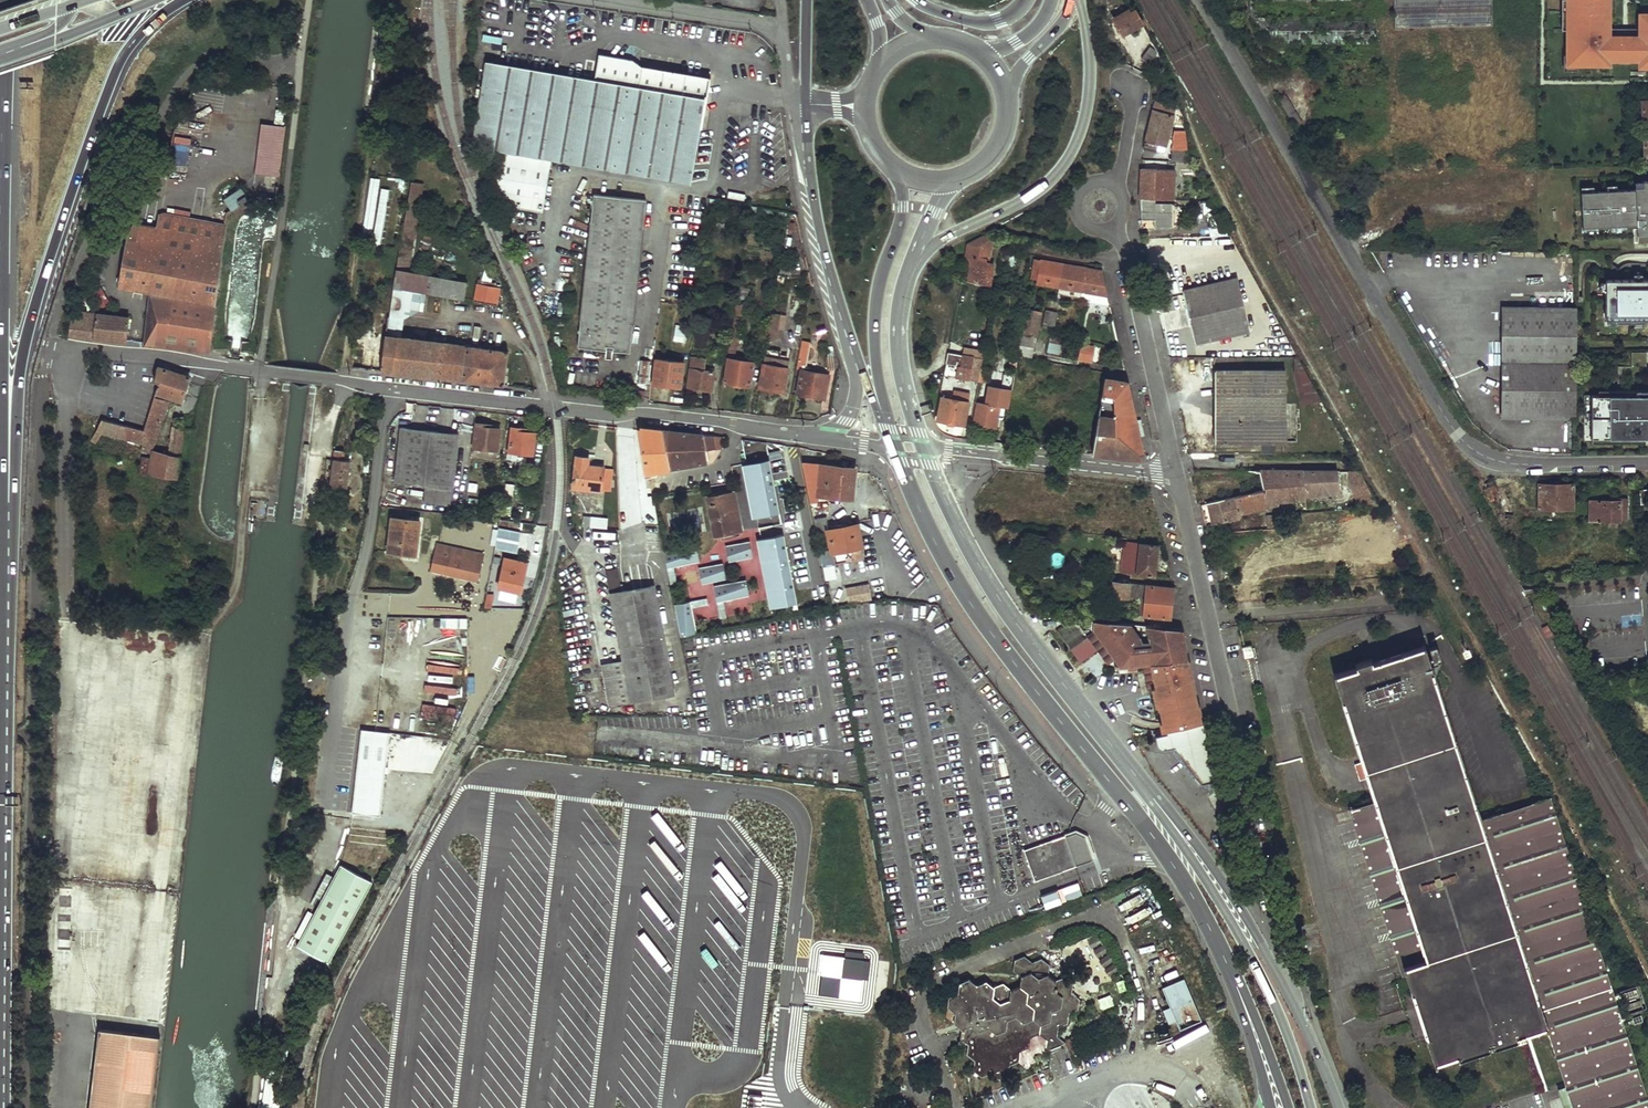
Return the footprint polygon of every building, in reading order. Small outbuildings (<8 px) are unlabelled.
[(1353,1),(1353,0),(1249,0),(1249,14),(1299,102),(1376,101),(1375,17),(1258,17),(1256,14),(1256,1),(1353,1)] [(1491,0),(1394,0),(1395,28),(1492,26),(1491,0)] [(1637,11),(1638,35),(1611,35),(1610,0),(1567,0),(1568,65),(1607,64),(1607,60),(1639,59),(1639,68),(1647,68),(1647,11),(1637,11)] [(1129,10),(1114,19),(1123,34),(1143,22),(1136,10),(1131,13),(1129,10)] [(1151,46),(1142,57),(1148,62),(1157,51),(1151,46)] [(596,80),(487,61),(475,131),(472,144),(477,145),(502,149),(497,176),(509,205),(542,211),(552,157),(691,182),(711,78),(645,65),(635,58),(601,51),(596,80)] [(1286,94),(1280,98),(1294,121),(1297,126),(1304,122),(1286,94)] [(1176,107),(1155,101),(1154,108),(1174,114),(1176,107)] [(1143,147),(1156,149),(1159,142),(1165,144),(1174,114),(1154,108),(1143,147)] [(278,177),(286,126),(261,122),(253,173),(278,177)] [(1177,160),(1189,162),(1187,139),(1174,138),(1171,160),(1177,160)] [(1181,173),(1195,174),(1189,162),(1177,160),(1176,167),(1182,168),(1181,173)] [(1140,217),(1155,217),(1155,202),(1155,198),(1157,168),(1142,167),(1140,217)] [(1155,198),(1174,199),(1175,169),(1157,168),(1155,198)] [(262,190),(277,191),(278,176),(256,175),(256,181),(262,182),(262,190)] [(464,296),(467,279),(409,270),(424,181),(414,179),(398,269),(397,268),(394,287),(422,291),(464,296)] [(1635,181),(1636,191),(1582,192),(1583,226),(1636,225),(1637,236),(1647,236),(1647,180),(1635,181)] [(248,199),(240,189),(225,199),(232,210),(248,199)] [(646,198),(594,193),(577,344),(603,347),(603,342),(612,343),(612,348),(630,350),(646,198)] [(1212,236),(1231,235),(1212,200),(1203,200),(1204,213),(1208,213),(1212,236)] [(1155,224),(1171,224),(1172,202),(1155,202),(1155,217),(1155,224)] [(156,227),(225,238),(227,223),(163,212),(159,215),(156,227)] [(152,291),(215,301),(225,238),(156,227),(131,224),(130,232),(121,286),(152,291)] [(993,236),(985,234),(971,242),(992,246),(993,236)] [(986,256),(990,257),(991,247),(967,243),(963,265),(968,265),(965,282),(989,286),(993,263),(986,262),(986,256)] [(1041,260),(1036,260),(1034,272),(1038,273),(1037,283),(1060,287),(1064,264),(1041,260)] [(1086,268),(1064,264),(1060,287),(1082,291),(1086,268)] [(1103,271),(1086,268),(1082,291),(1081,298),(1092,299),(1092,303),(1110,305),(1103,271)] [(1244,341),(1251,339),(1237,278),(1184,291),(1196,344),(1242,334),(1244,341)] [(499,283),(477,280),(474,298),(496,300),(499,283)] [(1608,280),(1608,319),(1619,320),(1619,322),(1647,322),(1647,320),(1647,281),(1608,280)] [(419,310),(422,291),(394,287),(389,316),(404,318),(419,310)] [(1082,291),(1060,287),(1059,294),(1081,298),(1082,291)] [(201,350),(207,351),(215,301),(152,291),(148,319),(144,342),(201,350)] [(746,302),(737,300),(732,334),(738,335),(741,319),(737,318),(738,316),(746,317),(748,306),(746,305),(746,302)] [(1579,417),(1578,305),(1505,306),(1506,418),(1579,417)] [(1058,311),(1048,309),(1046,323),(1056,325),(1058,311)] [(1041,312),(1026,310),(1022,335),(1036,337),(1037,333),(1038,327),(1041,312)] [(79,311),(78,319),(72,318),(70,335),(92,337),(95,313),(79,311)] [(95,313),(92,337),(126,341),(129,317),(95,313)] [(771,314),(768,329),(778,331),(781,316),(771,314)] [(563,322),(551,321),(548,335),(561,338),(563,322)] [(693,328),(675,325),(673,343),(681,344),(680,351),(690,352),(693,328)] [(732,334),(732,338),(725,382),(751,386),(755,363),(733,359),(736,339),(738,339),(738,335),(732,334)] [(1062,337),(1051,336),(1048,355),(1059,356),(1062,337)] [(508,351),(386,337),(381,372),(503,386),(508,351)] [(812,341),(803,339),(799,367),(802,368),(797,395),(825,400),(829,376),(806,371),(812,341)] [(1093,345),(1082,343),(1080,357),(1091,359),(1093,345)] [(1034,347),(1020,345),(1018,356),(1031,358),(1034,347)] [(729,347),(715,346),(713,363),(726,365),(729,347)] [(962,354),(947,351),(945,362),(947,363),(960,365),(962,354)] [(775,355),(766,354),(759,388),(784,392),(788,369),(773,366),(775,355)] [(960,365),(947,363),(945,373),(952,374),(953,370),(970,373),(969,380),(978,381),(980,367),(982,358),(962,354),(960,365)] [(1018,356),(1012,355),(1010,369),(1011,372),(1004,370),(1001,388),(1012,390),(1013,387),(1018,356)] [(692,357),(688,387),(712,390),(715,372),(704,371),(706,359),(692,357)] [(1300,402),(1319,398),(1296,358),(1288,358),(1300,402)] [(684,362),(655,359),(652,382),(681,386),(684,362)] [(158,381),(155,390),(182,399),(189,375),(156,365),(153,380),(158,381)] [(1586,396),(1586,442),(1647,443),(1647,367),(1620,366),(1620,395),(1586,396)] [(980,367),(978,381),(991,383),(993,369),(980,367)] [(1217,438),(1287,438),(1287,371),(1217,370),(1217,438)] [(1127,383),(1106,378),(1103,391),(1114,393),(1110,418),(1099,416),(1094,440),(1092,454),(1143,460),(1127,383)] [(944,395),(941,395),(937,420),(965,425),(968,403),(953,400),(944,399),(944,395)] [(95,442),(102,431),(142,442),(141,448),(150,451),(167,401),(153,397),(142,432),(101,419),(90,439),(95,442)] [(999,406),(976,402),(973,423),(996,427),(999,406)] [(491,425),(477,423),(474,447),(497,450),(500,429),(491,428),(491,425)] [(183,427),(172,426),(168,454),(152,450),(149,475),(177,479),(183,427)] [(460,434),(403,426),(396,481),(425,484),(423,501),(450,504),(460,434)] [(527,428),(513,427),(510,451),(532,453),(535,432),(527,431),(527,428)] [(641,428),(640,430),(643,443),(650,442),(656,472),(707,463),(705,450),(715,448),(715,446),(724,445),(722,438),(713,437),(688,432),(641,428)] [(497,450),(474,447),(473,454),(496,457),(497,450)] [(343,449),(335,448),(330,485),(346,486),(348,476),(351,476),(352,470),(348,470),(349,459),(342,458),(343,449)] [(589,457),(576,456),(572,487),(601,490),(604,467),(588,466),(589,463),(589,457)] [(768,461),(743,466),(753,519),(777,514),(768,461)] [(854,470),(817,465),(814,494),(851,498),(854,470)] [(1352,485),(1363,483),(1361,469),(1350,471),(1352,485)] [(1237,495),(1268,487),(1264,470),(1241,470),(1245,489),(1236,491),(1237,495)] [(1281,500),(1288,500),(1286,471),(1264,470),(1268,487),(1278,485),(1281,500)] [(1310,499),(1310,494),(1343,493),(1340,472),(1286,471),(1288,500),(1310,499)] [(1204,503),(1197,476),(1194,477),(1200,504),(1204,503)] [(1495,497),(1498,494),(1492,481),(1487,484),(1488,488),(1486,488),(1489,502),(1495,501),(1495,497)] [(1539,508),(1574,507),(1574,482),(1540,483),(1539,508)] [(1245,512),(1282,504),(1281,500),(1278,485),(1268,487),(1237,495),(1224,498),(1212,501),(1216,520),(1229,518),(1245,514),(1245,512)] [(1647,502),(1647,489),(1640,489),(1640,503),(1647,502)] [(731,492),(709,496),(716,537),(738,533),(731,492)] [(1621,517),(1629,518),(1629,498),(1611,497),(1611,500),(1592,500),(1591,519),(1621,520),(1621,517)] [(599,515),(585,514),(584,524),(592,525),(593,519),(599,520),(599,515)] [(419,520),(392,517),(389,551),(415,554),(419,520)] [(863,559),(858,526),(830,531),(828,520),(816,521),(822,550),(825,550),(828,565),(863,559)] [(523,529),(501,525),(497,547),(520,551),(523,529)] [(760,538),(773,607),(797,603),(783,533),(760,538)] [(750,541),(726,546),(729,561),(752,556),(750,541)] [(1139,542),(1124,541),(1121,571),(1136,573),(1139,542)] [(1158,544),(1139,542),(1136,573),(1136,574),(1155,577),(1158,544)] [(482,555),(437,544),(432,569),(476,579),(482,555)] [(664,551),(670,584),(677,582),(674,566),(700,561),(697,545),(664,551)] [(527,561),(506,556),(499,586),(520,591),(527,561)] [(540,565),(527,561),(524,574),(537,577),(540,565)] [(723,563),(700,567),(703,582),(726,577),(723,563)] [(619,567),(607,569),(623,661),(602,664),(610,705),(675,693),(654,584),(623,590),(619,567)] [(746,579),(713,585),(720,617),(726,616),(723,600),(749,595),(746,579)] [(1143,615),(1170,618),(1173,588),(1094,580),(1093,593),(1097,594),(1098,584),(1113,586),(1112,589),(1109,589),(1109,592),(1112,592),(1112,594),(1145,598),(1143,615)] [(846,588),(849,604),(871,599),(868,584),(846,588)] [(485,593),(484,606),(491,607),(493,594),(485,593)] [(674,604),(681,635),(697,632),(692,607),(709,603),(708,597),(674,604)] [(448,618),(448,626),(466,626),(466,618),(448,618)] [(1120,665),(1142,667),(1147,690),(1150,690),(1153,689),(1157,707),(1163,733),(1165,733),(1201,723),(1181,632),(1168,631),(1168,628),(1113,622),(1095,620),(1090,619),(1090,626),(1093,631),(1087,636),(1108,664),(1115,659),(1120,665)] [(1067,641),(1082,637),(1078,624),(1064,628),(1067,641)] [(1546,1034),(1571,1107),(1647,1107),(1647,1095),(1579,879),(1594,873),(1552,801),(1483,823),(1426,649),(1331,677),(1372,802),(1345,811),(1434,1069),(1546,1034)] [(451,713),(423,712),(422,723),(437,724),(437,731),(456,732),(457,725),(451,724),(451,713)] [(1201,723),(1165,733),(1165,735),(1154,739),(1155,748),(1158,752),(1162,753),(1169,753),(1201,785),(1217,780),(1204,722),(1201,723)] [(389,734),(362,730),(352,813),(380,816),(389,734)] [(347,827),(346,845),(387,846),(388,828),(347,827)] [(1077,867),(1068,837),(1026,850),(1036,881),(1077,867)] [(334,875),(300,939),(332,957),(373,879),(341,862),(334,875)] [(334,875),(327,872),(316,893),(323,896),(334,875)] [(82,904),(80,928),(96,929),(98,905),(82,904)] [(810,994),(862,1003),(869,960),(817,951),(810,994)] [(955,991),(946,995),(945,1005),(952,1011),(951,1021),(959,1028),(958,1037),(966,1043),(965,1053),(972,1059),(972,1069),(979,1074),(988,1071),(997,1077),(1005,1074),(1006,1063),(1015,1060),(1016,1049),(1025,1045),(1026,1036),(1037,1031),(1044,1037),(1049,1035),(1053,1033),(1054,1024),(1063,1021),(1064,1010),(1073,1007),(1074,998),(1066,991),(1067,981),(1059,975),(1050,978),(1043,973),(1044,963),(1035,956),(1026,960),(1020,955),(1010,959),(1009,968),(1018,974),(1017,984),(1007,989),(999,982),(989,986),(982,980),(973,984),(965,977),(955,982),(955,991)] [(1178,979),(1155,987),(1163,1007),(1168,1021),(1172,1030),(1195,1021),(1178,979)] [(1168,1021),(1163,1007),(1156,1010),(1161,1024),(1168,1021)] [(93,1025),(83,1107),(145,1107),(154,1032),(93,1025)] [(1049,1035),(1044,1037),(1041,1047),(1052,1042),(1061,1039),(1053,1033),(1049,1035)] [(261,1072),(259,1107),(278,1107),(280,1073),(261,1072)]
